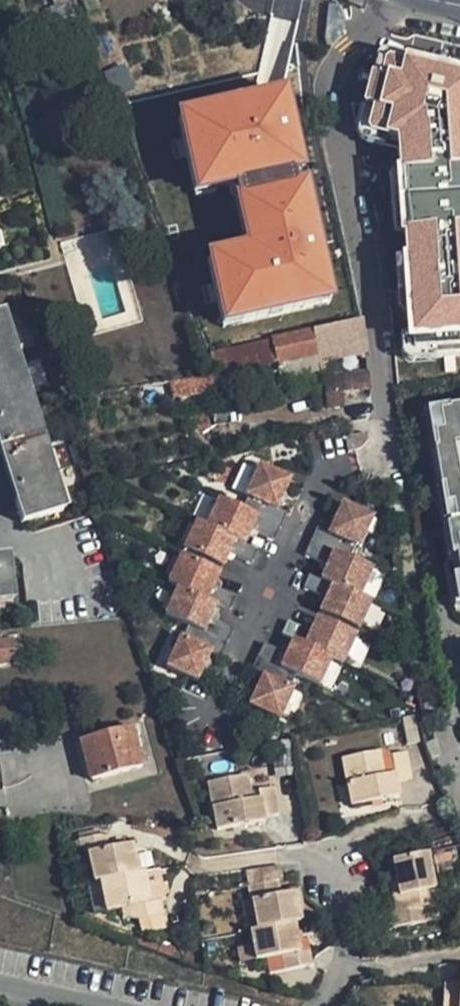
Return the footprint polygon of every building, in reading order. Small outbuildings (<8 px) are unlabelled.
[(56,31),(78,23),(69,0),(55,0),(53,1),(46,4),(56,31)] [(396,43),(390,42),(386,44),(383,48),(351,127),(351,132),(353,137),(357,140),(400,157),(399,146),(360,130),(388,62),(402,56),(459,79),(459,69),(396,43)] [(416,352),(438,351),(439,358),(450,357),(459,356),(459,79),(402,56),(388,62),(360,130),(399,146),(400,157),(401,174),(406,236),(408,258),(411,291),(413,291),(414,304),(412,304),(413,313),(414,334),(416,352)] [(286,94),(274,96),(278,115),(290,112),(286,94)] [(218,109),(179,118),(194,185),(213,180),(214,186),(238,181),(243,202),(247,201),(258,253),(259,253),(240,257),(239,252),(209,258),(223,319),(241,315),(243,325),(273,318),(270,309),(281,307),(283,316),(317,309),(315,300),(332,296),(307,185),(295,188),(292,174),(304,171),(290,112),(278,115),(274,96),(236,105),(238,114),(220,118),(218,109)] [(236,105),(218,109),(220,118),(238,114),(236,105)] [(295,188),(307,185),(304,171),(292,174),(295,188)] [(406,236),(401,174),(391,175),(396,237),(406,236)] [(213,180),(194,185),(197,197),(234,189),(247,250),(239,252),(240,257),(259,253),(258,253),(247,201),(243,202),(238,181),(214,186),(213,180)] [(398,259),(401,292),(411,291),(408,258),(398,259)] [(317,309),(334,305),(332,296),(315,300),(317,309)] [(413,313),(412,304),(402,305),(404,309),(408,313),(413,313)] [(270,309),(273,318),(283,316),(281,307),(270,309)] [(0,313),(0,452),(22,523),(62,511),(1,313),(0,313)] [(241,315),(223,319),(225,329),(243,325),(241,315)] [(364,317),(210,352),(218,375),(281,361),(284,372),(285,378),(320,370),(316,353),(369,341),(364,317)] [(438,351),(416,352),(414,334),(404,335),(406,353),(408,358),(412,362),(416,362),(439,361),(439,358),(438,351)] [(450,357),(451,372),(459,371),(459,368),(459,356),(450,357)] [(281,361),(265,365),(267,375),(284,372),(281,361)] [(375,374),(354,378),(357,396),(378,392),(375,374)] [(421,410),(428,451),(432,450),(435,450),(432,432),(440,431),(437,412),(447,410),(447,407),(459,405),(459,403),(421,410)] [(437,412),(440,431),(432,432),(435,450),(432,450),(438,486),(441,486),(444,505),(450,504),(454,524),(458,523),(459,535),(459,405),(447,407),(447,410),(437,412)] [(352,438),(356,454),(362,450),(377,434),(352,438)] [(186,545),(226,562),(232,550),(244,555),(255,560),(261,546),(250,541),(257,527),(279,537),(286,522),(292,510),(281,505),(294,474),(288,472),(264,461),(251,491),(254,493),(248,505),(225,494),(212,523),(199,517),(186,545)] [(441,486),(438,486),(435,487),(447,560),(454,559),(457,559),(454,540),(459,539),(459,535),(458,523),(454,524),(450,504),(444,505),(441,486)] [(325,610),(365,629),(378,600),(374,599),(366,595),(379,567),(357,556),(363,543),(367,545),(380,516),(359,505),(349,501),(335,530),(324,525),(318,538),(311,552),(333,563),(327,577),(316,572),(310,586),(332,596),(325,610)] [(223,569),(183,551),(170,579),(172,580),(175,581),(181,584),(169,612),(191,623),(185,637),(181,635),(168,664),(189,674),(199,678),(213,650),(224,655),(231,641),(237,626),(214,616),(220,603),(232,608),(238,594),(216,583),(223,569)] [(13,598),(8,555),(0,556),(0,599),(13,598)] [(459,575),(456,575),(449,577),(454,607),(459,606),(459,579),(459,575)] [(362,634),(322,616),(316,630),(304,624),(293,619),(286,634),(297,639),(291,652),(269,642),(262,656),(256,670),(267,675),(253,704),(284,719),(297,690),(295,689),(301,675),(324,685),(337,658),(349,663),(362,634)] [(9,663),(12,640),(0,638),(0,662),(9,663)] [(77,737),(91,778),(147,759),(133,718),(77,737)] [(344,758),(353,805),(400,797),(397,782),(414,779),(409,752),(392,755),(396,774),(387,776),(383,751),(344,758)] [(396,774),(392,755),(383,751),(387,776),(396,774)] [(210,781),(219,830),(264,821),(263,816),(277,813),(273,789),(259,792),(260,796),(253,797),(249,774),(210,781)] [(440,860),(455,857),(456,861),(459,860),(459,827),(458,821),(432,827),(440,860)] [(87,850),(93,879),(98,878),(103,905),(125,901),(127,910),(134,915),(161,910),(158,896),(163,895),(158,868),(138,872),(132,842),(111,847),(109,835),(94,833),(78,836),(81,852),(87,850)] [(387,914),(391,928),(440,920),(437,905),(441,904),(431,853),(398,860),(402,880),(405,896),(397,897),(400,912),(387,914)] [(455,857),(440,860),(443,873),(458,870),(456,861),(455,857)] [(247,869),(250,885),(275,880),(282,879),(279,864),(247,869)] [(258,929),(250,931),(252,945),(255,960),(281,955),(286,955),(299,952),(297,942),(294,923),(301,922),(295,891),(277,895),(275,880),(250,885),(252,899),(258,929)] [(402,880),(394,881),(397,897),(405,896),(402,880)] [(258,929),(252,899),(240,900),(246,931),(250,931),(258,929)] [(297,942),(299,952),(308,951),(306,940),(297,942)] [(255,960),(252,945),(237,948),(240,962),(255,960)] [(310,966),(308,951),(299,952),(286,955),(281,955),(284,970),(310,966)] [(446,982),(445,1005),(459,1005),(459,983),(446,982)]
